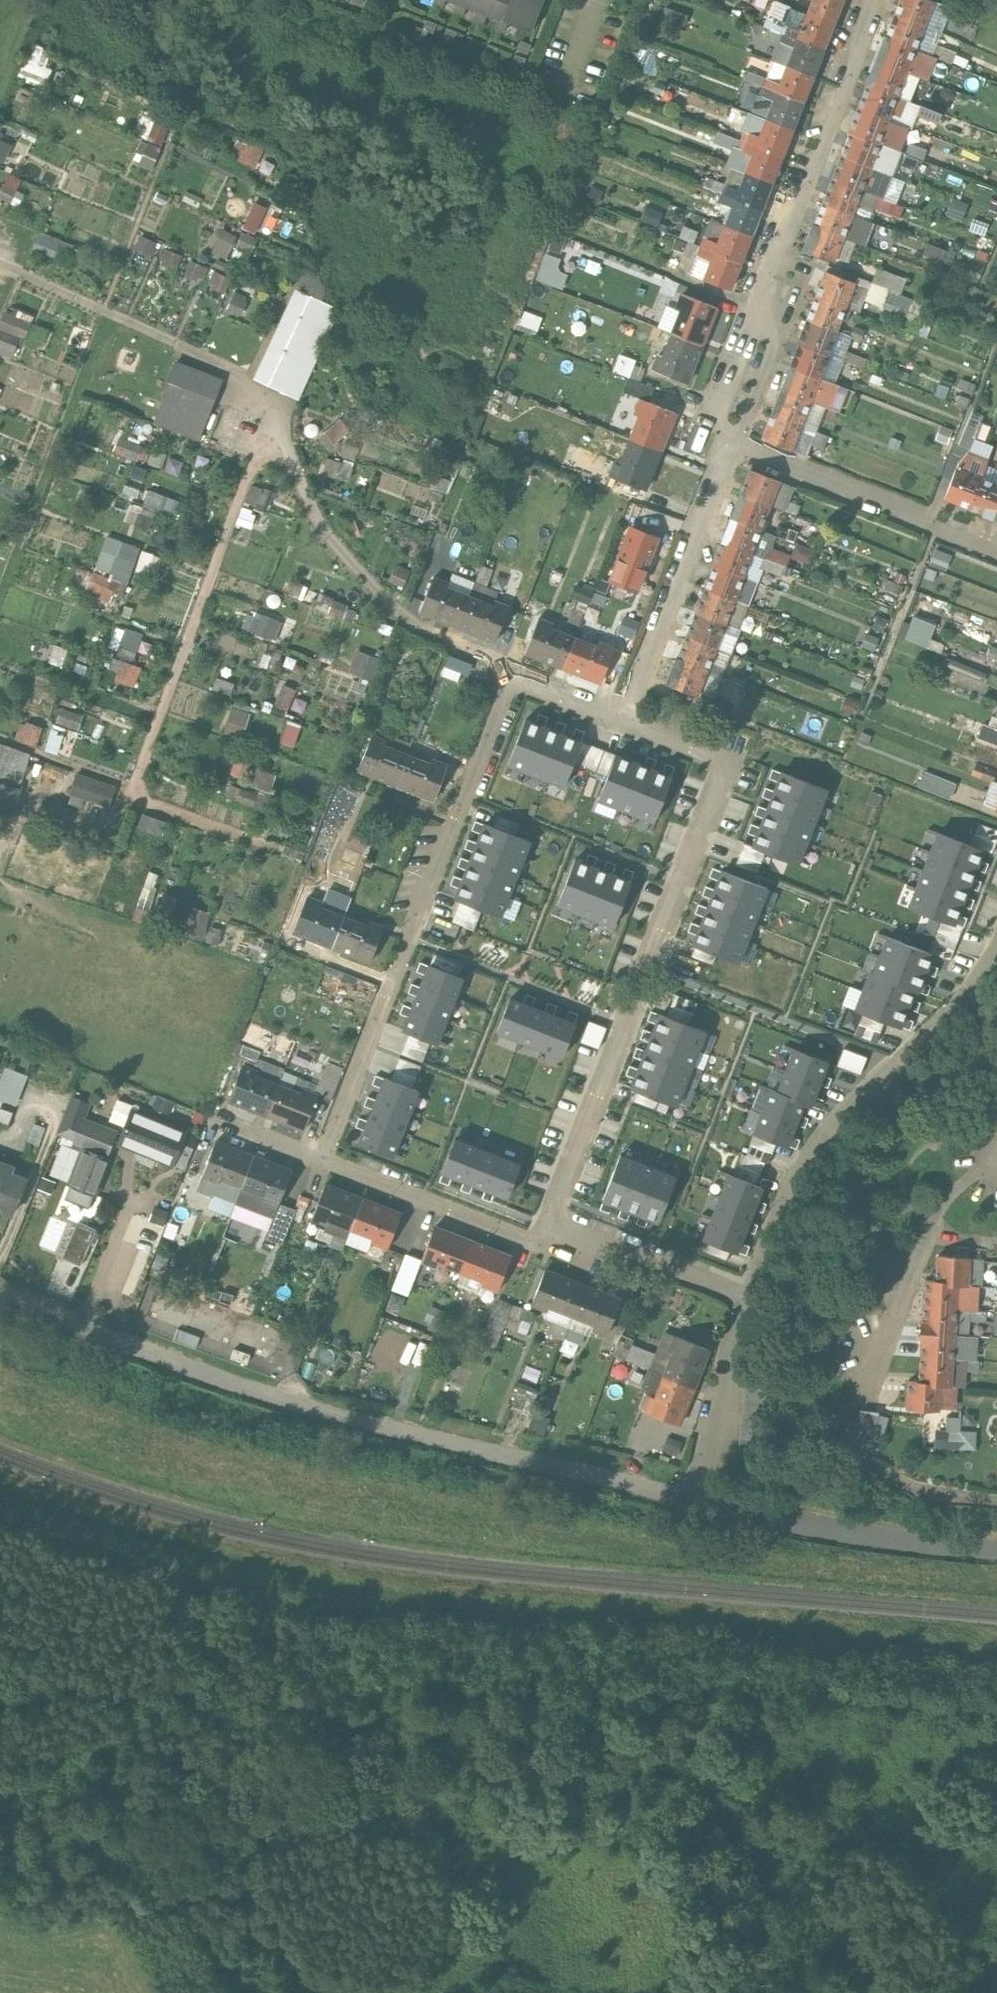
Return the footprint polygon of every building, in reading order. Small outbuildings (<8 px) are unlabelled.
[(456,1),(465,4),(477,9),(486,13),(497,17),(506,21),(530,30),(542,0),(454,0),(456,1)] [(809,13),(833,23),(842,0),(814,0),(809,13)] [(930,0),(900,0),(894,14),(924,26),(934,2),(930,0)] [(465,4),(456,1),(453,11),(461,14),(465,4)] [(809,13),(793,7),(786,25),(787,25),(802,31),(809,13)] [(974,19),(949,8),(945,19),(969,30),(974,19)] [(486,13),(477,9),(473,19),(482,22),(486,13)] [(833,23),(809,13),(802,31),(787,25),(786,26),(783,34),(823,49),(833,23)] [(924,26),(894,14),(886,37),(885,38),(915,50),(924,26)] [(774,19),(766,15),(762,25),(773,30),(773,31),(783,34),(786,26),(776,22),(776,21),(775,19),(774,18),(774,19)] [(506,21),(497,17),(493,27),(503,31),(506,21)] [(435,22),(425,18),(421,27),(431,31),(435,22)] [(455,30),(446,27),(443,36),(451,39),(455,30)] [(773,31),(767,29),(763,37),(779,43),(780,42),(783,34),(773,31)] [(823,49),(783,34),(780,42),(780,43),(773,61),(788,66),(788,67),(813,76),(823,49)] [(475,38),(467,35),(463,44),(472,48),(475,38)] [(915,50),(885,38),(886,37),(885,37),(875,61),(906,73),(906,72),(920,78),(925,79),(933,57),(915,50)] [(529,44),(520,40),(516,50),(525,53),(529,44)] [(497,47),(487,43),(483,52),(493,56),(497,47)] [(956,54),(932,44),(927,54),(951,64),(956,54)] [(523,58),(514,54),(511,63),(520,67),(523,58)] [(788,66),(773,61),(766,79),(766,78),(762,87),(802,102),(813,76),(788,67),(788,66)] [(906,73),(875,61),(865,86),(866,86),(867,85),(897,97),(905,100),(910,102),(920,78),(906,72),(906,73)] [(766,78),(745,71),(742,79),(755,84),(762,87),(766,78)] [(762,87),(755,84),(752,92),(759,95),(762,87)] [(897,97),(867,85),(866,86),(858,108),(887,120),(890,113),(899,116),(905,100),(897,97)] [(802,102),(762,87),(759,95),(752,114),(767,120),(767,119),(792,129),(802,102)] [(941,114),(921,106),(917,115),(938,123),(936,127),(945,130),(949,121),(940,117),(941,114)] [(750,113),(732,107),(726,123),(735,127),(744,131),(750,113)] [(887,120),(858,108),(848,133),(849,133),(850,132),(880,144),(892,149),(897,151),(906,127),(887,121),(887,120)] [(752,114),(750,113),(744,131),(745,131),(742,140),(782,155),(792,129),(767,119),(767,120),(752,114)] [(744,131),(735,127),(731,137),(741,141),(742,140),(745,131),(744,131)] [(880,144),(850,132),(849,133),(841,156),(871,168),(880,144)] [(731,137),(720,133),(716,143),(735,151),(737,151),(741,141),(731,137)] [(228,158),(256,164),(260,146),(232,140),(228,158)] [(782,155),(742,140),(741,141),(737,151),(735,151),(729,167),(746,173),(771,182),(782,155)] [(143,142),(136,163),(152,167),(158,146),(143,142)] [(926,150),(910,144),(907,154),(918,159),(922,160),(926,150)] [(897,151),(892,149),(888,160),(914,170),(918,159),(907,154),(897,151)] [(871,168),(841,156),(831,179),(861,191),(877,197),(880,198),(889,175),(870,168),(871,168)] [(20,180),(9,173),(0,187),(0,196),(7,200),(20,180)] [(771,182),(746,173),(739,191),(725,185),(721,193),(761,209),(771,182)] [(725,185),(715,181),(706,177),(702,186),(711,189),(711,190),(721,194),(721,193),(725,185)] [(861,191),(831,179),(822,203),(852,214),(861,191)] [(761,209),(721,193),(721,194),(718,202),(733,208),(726,226),(751,235),(761,209)] [(944,213),(960,219),(966,202),(950,196),(944,213)] [(880,198),(877,197),(873,207),(888,213),(899,217),(903,208),(892,203),(880,198)] [(249,251),(265,205),(252,201),(236,247),(249,251)] [(852,214),(822,203),(814,225),(813,226),(843,238),(852,214)] [(726,226),(711,220),(700,247),(740,262),(751,235),(726,226)] [(843,238),(813,226),(814,225),(812,225),(802,250),(834,263),(843,238)] [(219,226),(207,248),(224,257),(236,235),(219,226)] [(38,229),(31,247),(63,261),(71,243),(38,229)] [(152,254),(155,241),(142,238),(139,251),(152,254)] [(700,247),(689,242),(684,254),(695,259),(697,255),(700,247)] [(740,262),(700,247),(697,255),(712,261),(704,280),(729,289),(740,262)] [(191,263),(190,278),(203,279),(205,264),(191,263)] [(844,272),(827,266),(825,272),(842,278),(844,272)] [(905,279),(877,269),(872,283),(887,288),(899,293),(905,279)] [(825,272),(816,296),(845,308),(846,307),(858,312),(863,300),(868,289),(855,283),(857,278),(857,277),(844,272),(842,278),(825,272)] [(210,287),(223,291),(226,277),(214,274),(210,287)] [(872,283),(871,282),(870,283),(857,278),(855,283),(868,289),(863,300),(915,320),(917,316),(922,304),(904,297),(886,290),(887,288),(872,283)] [(246,317),(254,297),(232,289),(225,309),(246,317)] [(716,307),(682,294),(676,309),(681,311),(672,334),(701,345),(716,307)] [(338,314),(295,295),(255,384),(299,403),(338,314)] [(845,308),(816,296),(806,319),(836,331),(845,308)] [(14,336),(23,338),(28,318),(0,311),(0,354),(9,356),(14,336)] [(663,321),(653,318),(650,325),(660,329),(663,321)] [(836,331),(806,319),(797,344),(798,344),(799,344),(829,355),(829,354),(828,354),(836,331)] [(654,327),(649,338),(655,341),(660,329),(650,325),(650,326),(654,327)] [(865,331),(854,326),(850,337),(861,341),(865,331)] [(701,345),(672,334),(663,356),(658,354),(652,370),(686,383),(701,345)] [(829,355),(799,344),(798,344),(790,367),(819,379),(820,378),(832,383),(837,369),(838,369),(841,360),(829,354),(829,355)] [(866,359),(844,351),(841,359),(842,360),(852,363),(863,367),(866,359)] [(644,361),(636,357),(633,365),(632,365),(627,378),(639,382),(644,369),(642,368),(644,361)] [(852,363),(842,360),(841,359),(841,360),(838,369),(859,378),(863,367),(852,363)] [(819,379),(790,367),(781,389),(780,389),(779,390),(810,402),(811,402),(822,406),(825,397),(842,403),(843,403),(850,406),(852,401),(828,392),(832,383),(820,378),(819,379)] [(221,385),(177,368),(156,423),(200,440),(221,385)] [(810,402),(779,390),(779,391),(780,391),(775,405),(774,405),(771,414),(801,426),(810,402)] [(842,403),(825,397),(822,406),(863,422),(867,412),(850,406),(843,403),(842,403)] [(675,413),(641,399),(635,414),(640,416),(631,439),(660,451),(675,413)] [(972,412),(958,445),(970,449),(982,416),(972,412)] [(801,426),(771,414),(761,438),(792,450),(805,455),(810,443),(809,442),(814,431),(801,426)] [(986,418),(977,439),(988,443),(996,422),(986,418)] [(828,437),(814,431),(809,442),(810,443),(824,448),(828,437)] [(618,437),(608,433),(605,441),(615,445),(615,444),(618,437)] [(631,441),(620,437),(618,437),(615,444),(617,444),(612,457),(618,460),(612,475),(645,489),(660,451),(631,439),(631,441)] [(967,453),(958,463),(956,469),(956,468),(944,498),(969,508),(980,478),(985,465),(987,460),(967,453)] [(320,474),(348,478),(349,463),(322,460),(320,474)] [(995,469),(985,465),(980,478),(969,508),(982,513),(982,515),(992,518),(996,505),(996,470),(995,469)] [(779,481),(749,470),(740,494),(770,506),(779,481)] [(251,483),(245,499),(259,504),(265,488),(251,483)] [(129,500),(123,520),(156,530),(166,495),(148,489),(143,505),(129,500)] [(770,506),(740,494),(731,517),(730,516),(730,517),(761,529),(770,506)] [(799,506),(786,500),(782,510),(795,515),(799,506)] [(239,507),(234,523),(249,527),(253,511),(239,507)] [(442,516),(431,544),(439,547),(450,519),(442,516)] [(761,529),(730,517),(729,518),(730,519),(722,541),(751,553),(752,553),(751,553),(763,558),(767,548),(768,548),(773,535),(761,530),(761,529)] [(790,529),(778,525),(774,535),(787,540),(788,538),(787,537),(790,529)] [(656,538),(630,528),(610,580),(637,590),(656,538)] [(751,553),(722,541),(712,565),(714,566),(714,565),(742,576),(743,575),(756,581),(761,568),(760,567),(763,558),(751,553),(752,553),(751,553)] [(430,543),(421,563),(432,567),(440,547),(431,544),(430,543)] [(768,548),(767,548),(763,558),(784,566),(788,555),(768,548)] [(784,566),(763,558),(760,567),(761,568),(780,575),(784,566)] [(742,576),(714,565),(714,566),(705,589),(735,600),(747,604),(748,605),(757,581),(756,581),(743,575),(742,576)] [(491,570),(481,566),(479,571),(475,582),(474,585),(485,589),(485,588),(491,570)] [(479,571),(469,567),(464,578),(475,582),(479,571)] [(448,584),(433,578),(420,611),(458,626),(469,597),(446,588),(448,584)] [(519,585),(509,580),(503,597),(513,600),(519,585)] [(287,595),(299,597),(302,583),(290,581),(287,595)] [(497,593),(485,588),(485,589),(474,585),(470,597),(469,597),(458,626),(496,641),(509,607),(494,601),(497,593)] [(592,592),(576,585),(572,597),(579,600),(575,610),(584,613),(591,596),(590,595),(592,592)] [(735,600),(705,589),(696,612),(726,624),(726,623),(738,628),(747,604),(735,600)] [(584,613),(579,626),(589,630),(600,599),(591,596),(584,613)] [(344,616),(349,606),(331,598),(326,608),(344,616)] [(279,639),(284,620),(251,612),(246,630),(279,639)] [(726,624),(696,612),(686,635),(716,647),(726,624)] [(901,636),(924,645),(933,622),(911,613),(901,636)] [(622,615),(616,629),(632,636),(638,621),(622,615)] [(553,625),(538,619),(525,652),(563,667),(574,638),(551,629),(553,625)] [(134,658),(141,631),(122,626),(115,653),(134,658)] [(716,647),(686,635),(677,658),(677,659),(707,671),(716,647)] [(599,642),(597,647),(574,638),(563,667),(601,682),(614,648),(599,642)] [(445,654),(440,674),(461,679),(466,659),(445,654)] [(987,674),(944,657),(942,664),(984,681),(987,674)] [(133,687),(141,666),(120,658),(112,679),(133,687)] [(707,671),(677,659),(677,658),(676,658),(666,683),(698,695),(707,671)] [(287,709),(293,687),(282,684),(276,706),(287,709)] [(733,702),(714,695),(709,707),(728,715),(733,702)] [(381,702),(370,697),(363,715),(374,719),(381,702)] [(220,727),(239,734),(248,710),(230,703),(220,727)] [(59,705),(54,719),(75,726),(80,712),(59,705)] [(22,718),(14,735),(33,745),(42,727),(22,718)] [(527,771),(545,727),(526,719),(508,764),(527,771)] [(279,740),(291,744),(298,725),(286,720),(279,740)] [(983,724),(978,738),(996,745),(996,730),(983,724)] [(527,771),(545,779),(563,734),(545,727),(527,771)] [(582,741),(563,734),(545,779),(564,786),(582,741)] [(387,741),(372,735),(358,769),(396,784),(408,755),(407,755),(411,744),(389,736),(387,741)] [(20,788),(30,754),(0,745),(0,782),(20,788)] [(598,799),(617,807),(635,762),(616,754),(598,799)] [(430,764),(408,755),(396,784),(434,799),(447,765),(432,759),(430,764)] [(635,814),(653,769),(635,762),(617,807),(635,814)] [(996,772),(977,765),(973,775),(993,782),(996,772)] [(672,776),(653,769),(635,814),(655,821),(672,776)] [(69,791),(109,808),(117,789),(77,772),(69,791)] [(775,791),(820,809),(827,790),(782,772),(775,791)] [(955,784),(925,772),(919,787),(949,799),(955,784)] [(20,788),(0,782),(0,819),(9,822),(20,788)] [(775,791),(768,809),(813,827),(820,809),(775,791)] [(805,845),(813,827),(768,809),(760,827),(805,845)] [(992,850),(996,833),(996,829),(977,823),(971,844),(992,850)] [(530,841),(485,824),(477,843),(523,860),(530,841)] [(805,845),(760,827),(753,846),(798,864),(805,845)] [(931,853),(976,870),(983,851),(938,834),(931,853)] [(523,860),(477,843),(470,861),(516,878),(523,860)] [(344,846),(334,873),(351,879),(361,853),(344,846)] [(924,871),(969,888),(976,870),(931,853),(924,871)] [(594,866),(575,859),(558,904),(577,911),(594,866)] [(516,878),(470,861),(464,879),(508,896),(516,878)] [(594,866),(577,911),(595,919),(612,873),(594,866)] [(768,888),(722,871),(715,889),(760,907),(768,888)] [(917,889),(962,907),(969,888),(924,871),(917,889)] [(612,873),(595,919),(613,926),(631,881),(612,873)] [(508,896),(464,879),(456,898),(501,915),(508,896)] [(760,907),(715,889),(708,908),(753,925),(760,907)] [(962,907),(917,889),(909,908),(954,925),(962,907)] [(153,915),(166,921),(176,897),(163,891),(153,915)] [(323,903),(308,897),(294,931),(333,946),(344,917),(321,908),(323,903)] [(190,908),(184,935),(220,943),(226,915),(190,908)] [(753,925),(708,908),(701,926),(746,943),(753,925)] [(366,925),(344,917),(333,946),(371,961),(384,927),(368,921),(366,925)] [(746,943),(701,926),(693,945),(738,962),(746,943)] [(881,957),(925,974),(933,956),(888,938),(881,957)] [(434,954),(430,965),(459,977),(464,965),(434,954)] [(915,991),(915,992),(918,993),(925,974),(881,957),(874,974),(873,974),(915,991)] [(459,977),(430,965),(421,987),(454,1000),(463,978),(459,977)] [(863,992),(908,1009),(915,992),(915,991),(873,974),(874,974),(870,973),(863,992)] [(454,1000),(421,987),(413,1008),(446,1021),(454,1000)] [(901,1028),(908,1009),(863,992),(856,1011),(901,1028)] [(532,1007),(511,998),(497,1031),(519,1040),(532,1007)] [(532,1007),(519,1040),(540,1048),(554,1015),(532,1007)] [(446,1021),(413,1008),(404,1030),(437,1043),(446,1021)] [(706,1032),(660,1014),(653,1033),(698,1050),(706,1032)] [(554,1015),(540,1048),(562,1057),(575,1024),(554,1015)] [(596,1046),(603,1025),(585,1019),(578,1041),(596,1046)] [(698,1050),(653,1033),(646,1051),(691,1069),(698,1050)] [(261,1052),(237,1042),(232,1054),(233,1054),(256,1063),(257,1062),(261,1052)] [(795,1050),(786,1072),(819,1085),(828,1063),(795,1050)] [(691,1069),(646,1051),(639,1069),(684,1087),(691,1069)] [(256,1063),(233,1054),(228,1064),(239,1068),(241,1069),(229,1100),(267,1115),(278,1086),(283,1073),(257,1062),(256,1063)] [(26,1073),(3,1065),(0,1075),(0,1117),(9,1120),(13,1108),(26,1073)] [(684,1087),(639,1069),(631,1088),(677,1106),(684,1087)] [(819,1085),(786,1072),(778,1092),(778,1093),(804,1103),(804,1104),(810,1106),(819,1085)] [(385,1078),(377,1100),(410,1113),(418,1091),(385,1078)] [(301,1095),(278,1086),(267,1115),(305,1130),(318,1096),(303,1090),(301,1095)] [(763,1111),(796,1124),(804,1104),(804,1103),(778,1093),(778,1092),(771,1089),(763,1111)] [(377,1100),(368,1121),(402,1134),(410,1113),(377,1100)] [(89,1108),(73,1102),(63,1127),(80,1133),(89,1108)] [(796,1124),(763,1111),(754,1133),(787,1146),(796,1124)] [(196,1138),(132,1113),(120,1146),(174,1167),(179,1155),(188,1158),(196,1138)] [(360,1143),(393,1156),(402,1134),(368,1121),(360,1143)] [(464,1181),(478,1148),(455,1139),(442,1172),(464,1181)] [(88,1145),(75,1140),(71,1149),(82,1153),(84,1150),(86,1151),(88,1145)] [(253,1156),(215,1142),(202,1176),(217,1182),(219,1177),(242,1186),(253,1156)] [(485,1189),(498,1156),(478,1148),(464,1181),(485,1189)] [(86,1151),(84,1150),(82,1153),(69,1187),(93,1197),(108,1160),(86,1151)] [(622,1208),(639,1163),(621,1155),(603,1200),(622,1208)] [(253,1156),(242,1186),(236,1202),(274,1217),(292,1171),(253,1156)] [(521,1165),(498,1156),(485,1189),(508,1198),(521,1165)] [(640,1215),(657,1170),(639,1163),(622,1208),(640,1215)] [(0,1170),(0,1214),(11,1218),(25,1180),(0,1170)] [(677,1178),(657,1170),(640,1215),(659,1222),(677,1178)] [(721,1197),(753,1210),(762,1188),(730,1175),(721,1197)] [(363,1199),(325,1185),(312,1218),(326,1224),(324,1230),(347,1239),(352,1228),(363,1199)] [(721,1197),(712,1218),(745,1231),(753,1210),(721,1197)] [(401,1214),(363,1199),(352,1228),(374,1237),(372,1242),(387,1248),(401,1214)] [(173,1215),(194,1222),(197,1211),(177,1204),(173,1215)] [(164,1224),(168,1211),(152,1206),(148,1219),(164,1224)] [(282,1207),(269,1240),(281,1244),(295,1211),(282,1207)] [(745,1231),(712,1218),(704,1240),(736,1253),(745,1231)] [(77,1225),(63,1259),(80,1267),(95,1233),(77,1225)] [(473,1242),(435,1228),(422,1261),(437,1267),(439,1263),(462,1271),(473,1242)] [(511,1257),(473,1242),(462,1271),(462,1272),(457,1285),(480,1294),(483,1285),(497,1291),(511,1257)] [(982,1259),(969,1258),(937,1255),(936,1280),(936,1281),(957,1283),(957,1284),(971,1285),(980,1286),(982,1259)] [(583,1286),(545,1271),(532,1305),(547,1310),(543,1318),(566,1327),(571,1315),(572,1315),(583,1286)] [(457,1282),(448,1278),(445,1285),(455,1288),(457,1282)] [(957,1283),(936,1281),(936,1280),(925,1279),(924,1306),(968,1309),(969,1309),(969,1297),(970,1297),(971,1285),(957,1284),(957,1283)] [(621,1300),(583,1286),(572,1315),(571,1315),(566,1327),(567,1328),(585,1335),(593,1328),(608,1334),(621,1300)] [(222,1295),(205,1289),(202,1297),(219,1302),(222,1295)] [(684,1294),(677,1291),(673,1302),(680,1305),(684,1294)] [(970,1297),(969,1297),(969,1309),(990,1310),(990,1299),(970,1297)] [(511,1305),(499,1300),(486,1332),(500,1337),(508,1315),(511,1305)] [(533,1313),(511,1305),(508,1315),(529,1323),(533,1313)] [(968,1309),(924,1306),(923,1321),(921,1321),(920,1331),(954,1333),(954,1334),(967,1335),(968,1320),(967,1320),(968,1309)] [(969,1309),(968,1309),(967,1320),(968,1320),(984,1321),(985,1311),(969,1309)] [(531,1325),(521,1321),(516,1332),(526,1336),(531,1325)] [(637,1331),(625,1326),(621,1335),(633,1340),(637,1331)] [(486,1332),(475,1327),(470,1339),(495,1349),(500,1337),(486,1332)] [(585,1335),(567,1328),(563,1339),(581,1345),(585,1335)] [(967,1335),(954,1334),(954,1333),(920,1331),(919,1342),(921,1342),(920,1356),(952,1359),(964,1360),(972,1360),(974,1336),(967,1336),(967,1335)] [(621,1335),(616,1346),(613,1355),(625,1360),(626,1360),(632,1345),(634,1340),(633,1340),(621,1335)] [(709,1350),(675,1337),(669,1351),(659,1347),(656,1355),(650,1370),(665,1376),(694,1388),(709,1350)] [(616,1346),(602,1341),(598,1354),(611,1359),(613,1355),(616,1346)] [(656,1355),(632,1345),(626,1360),(649,1369),(650,1370),(656,1355)] [(952,1359),(920,1356),(918,1380),(918,1382),(951,1384),(950,1385),(951,1385),(953,1385),(963,1386),(965,1370),(963,1370),(964,1360),(952,1359)] [(972,1360),(964,1360),(963,1370),(965,1370),(978,1371),(979,1360),(972,1360)] [(649,1369),(634,1364),(630,1376),(644,1381),(649,1369)] [(694,1388),(665,1376),(656,1399),(651,1397),(646,1412),(679,1425),(694,1388)] [(951,1384),(918,1382),(918,1380),(908,1380),(906,1407),(938,1410),(939,1404),(951,1405),(953,1385),(951,1385),(950,1385),(951,1384)] [(537,1396),(519,1389),(511,1409),(529,1416),(537,1396)] [(877,1412),(863,1410),(852,1446),(865,1451),(877,1412)] [(766,1417),(743,1415),(742,1426),(765,1428),(766,1417)] [(960,1417),(950,1416),(950,1431),(959,1432),(960,1417)] [(765,1428),(742,1426),(741,1438),(761,1439),(764,1439),(765,1428)] [(975,1431),(960,1431),(960,1447),(974,1448),(975,1431)] [(761,1439),(741,1438),(740,1449),(760,1450),(761,1439)] [(760,1450),(740,1449),(739,1459),(759,1461),(760,1450)] [(759,1461),(739,1459),(738,1470),(758,1471),(759,1461)] [(758,1471),(738,1470),(737,1481),(757,1482),(758,1471)]
